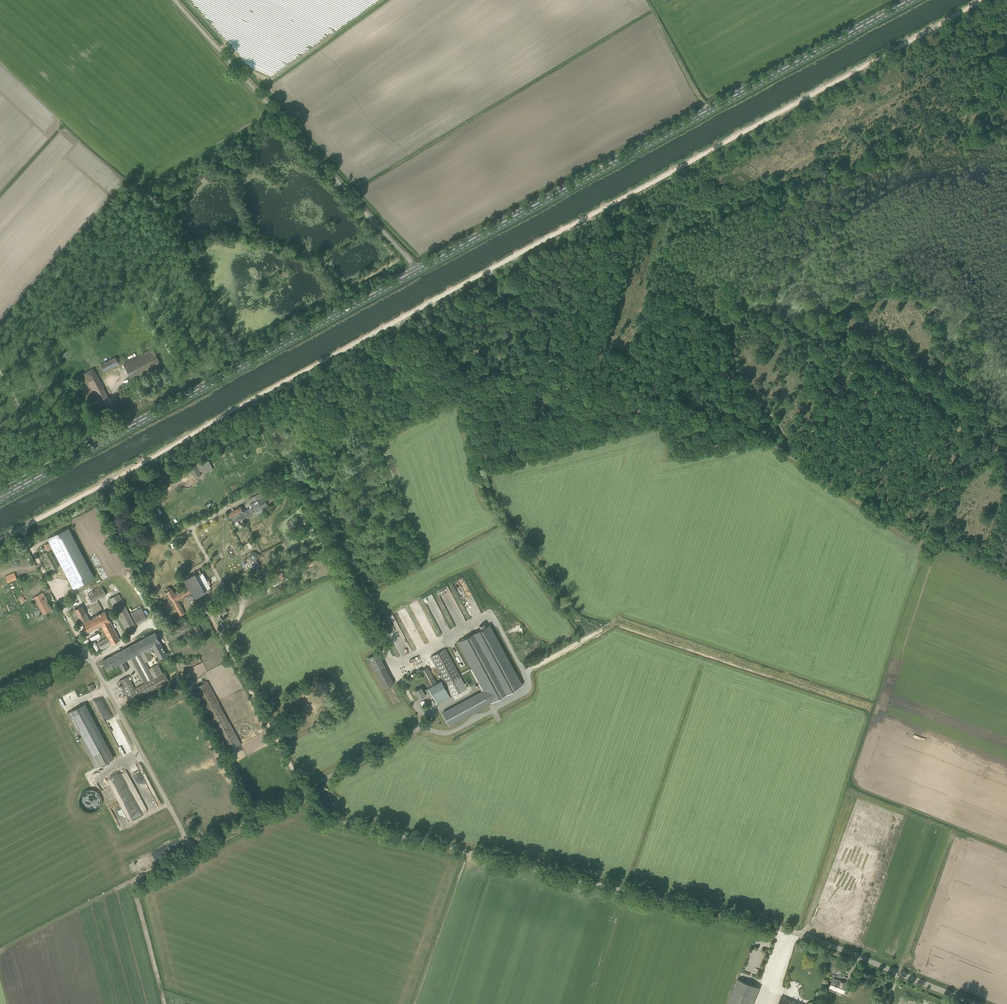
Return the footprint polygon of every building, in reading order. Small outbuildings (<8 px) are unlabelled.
[(153,348),(123,363),(132,381),(162,365),(153,348)] [(115,357),(100,364),(104,371),(119,363),(115,357)] [(99,400),(90,405),(94,413),(104,408),(104,407),(111,403),(93,369),(83,374),(95,396),(97,395),(99,400)] [(126,385),(118,389),(121,394),(128,390),(126,385)] [(199,465),(204,474),(213,469),(208,460),(199,465)] [(201,476),(195,464),(190,467),(196,478),(201,476)] [(233,523),(238,521),(237,520),(268,505),(261,491),(247,499),(251,506),(242,511),(240,507),(228,514),(233,523)] [(272,491),(264,496),(268,504),(276,500),(272,491)] [(94,577),(68,527),(48,538),(53,548),(62,565),(74,588),(94,577)] [(44,545),(48,551),(49,550),(53,548),(50,542),(44,545)] [(52,570),(58,567),(49,550),(48,551),(43,553),(52,570)] [(257,553),(254,551),(251,551),(248,554),(249,558),(252,560),(255,560),(258,557),(261,557),(260,553),(257,553)] [(172,600),(181,616),(185,613),(178,600),(184,597),(185,598),(187,596),(189,601),(205,592),(205,594),(211,591),(210,588),(211,588),(203,573),(202,573),(200,569),(194,572),(195,574),(184,579),(189,588),(179,593),(178,592),(175,593),(175,592),(174,593),(173,591),(173,590),(171,589),(172,588),(171,588),(170,589),(169,587),(166,589),(167,591),(166,591),(164,592),(165,595),(167,594),(169,596),(168,596),(169,596),(170,598),(170,599),(171,600),(172,600)] [(5,577),(8,583),(17,579),(15,573),(5,577)] [(283,579),(282,577),(280,573),(269,579),(272,584),(283,579)] [(102,587),(88,596),(93,603),(107,594),(102,587)] [(34,597),(43,615),(52,610),(43,592),(34,597)] [(131,613),(129,614),(118,594),(109,599),(128,633),(137,628),(130,616),(132,615),(137,624),(147,618),(141,607),(131,613)] [(209,606),(215,618),(217,622),(222,619),(220,616),(214,604),(209,606)] [(98,614),(89,619),(82,605),(75,609),(79,616),(82,623),(88,633),(101,626),(103,625),(98,614)] [(104,611),(98,614),(103,625),(101,626),(107,637),(97,643),(101,650),(120,640),(104,611)] [(169,641),(174,638),(193,628),(189,621),(165,634),(169,641)] [(203,635),(196,623),(192,626),(199,637),(203,635)] [(482,692),(442,713),(449,725),(521,685),(488,625),(458,641),(472,667),(469,669),(482,692)] [(131,657),(145,683),(163,673),(158,664),(156,665),(149,652),(155,649),(159,658),(167,654),(155,632),(102,660),(107,670),(118,664),(122,672),(129,669),(125,660),(131,657)] [(444,683),(443,683),(441,680),(437,683),(428,667),(420,671),(429,687),(428,687),(428,688),(423,691),(421,687),(415,691),(419,698),(425,695),(425,694),(430,691),(437,704),(466,688),(445,648),(430,656),(444,683)] [(394,683),(385,666),(378,652),(368,658),(375,671),(384,688),(394,683)] [(128,676),(123,678),(119,681),(130,702),(170,682),(165,673),(135,688),(128,676)] [(241,744),(207,681),(195,688),(229,751),(241,744)] [(97,767),(113,758),(84,704),(67,712),(97,767)] [(117,796),(127,796),(127,780),(114,780),(114,786),(117,786),(117,796)] [(142,801),(152,795),(144,783),(135,788),(142,801)] [(332,802),(316,788),(312,792),(327,806),(332,802)] [(131,821),(141,817),(135,799),(125,803),(131,821)] [(126,865),(129,872),(149,865),(146,858),(126,865)] [(830,987),(844,992),(847,983),(848,981),(841,978),(840,980),(833,978),(833,979),(829,977),(826,984),(830,986),(830,987)] [(728,1003),(753,1003),(759,987),(738,979),(728,1003)]
